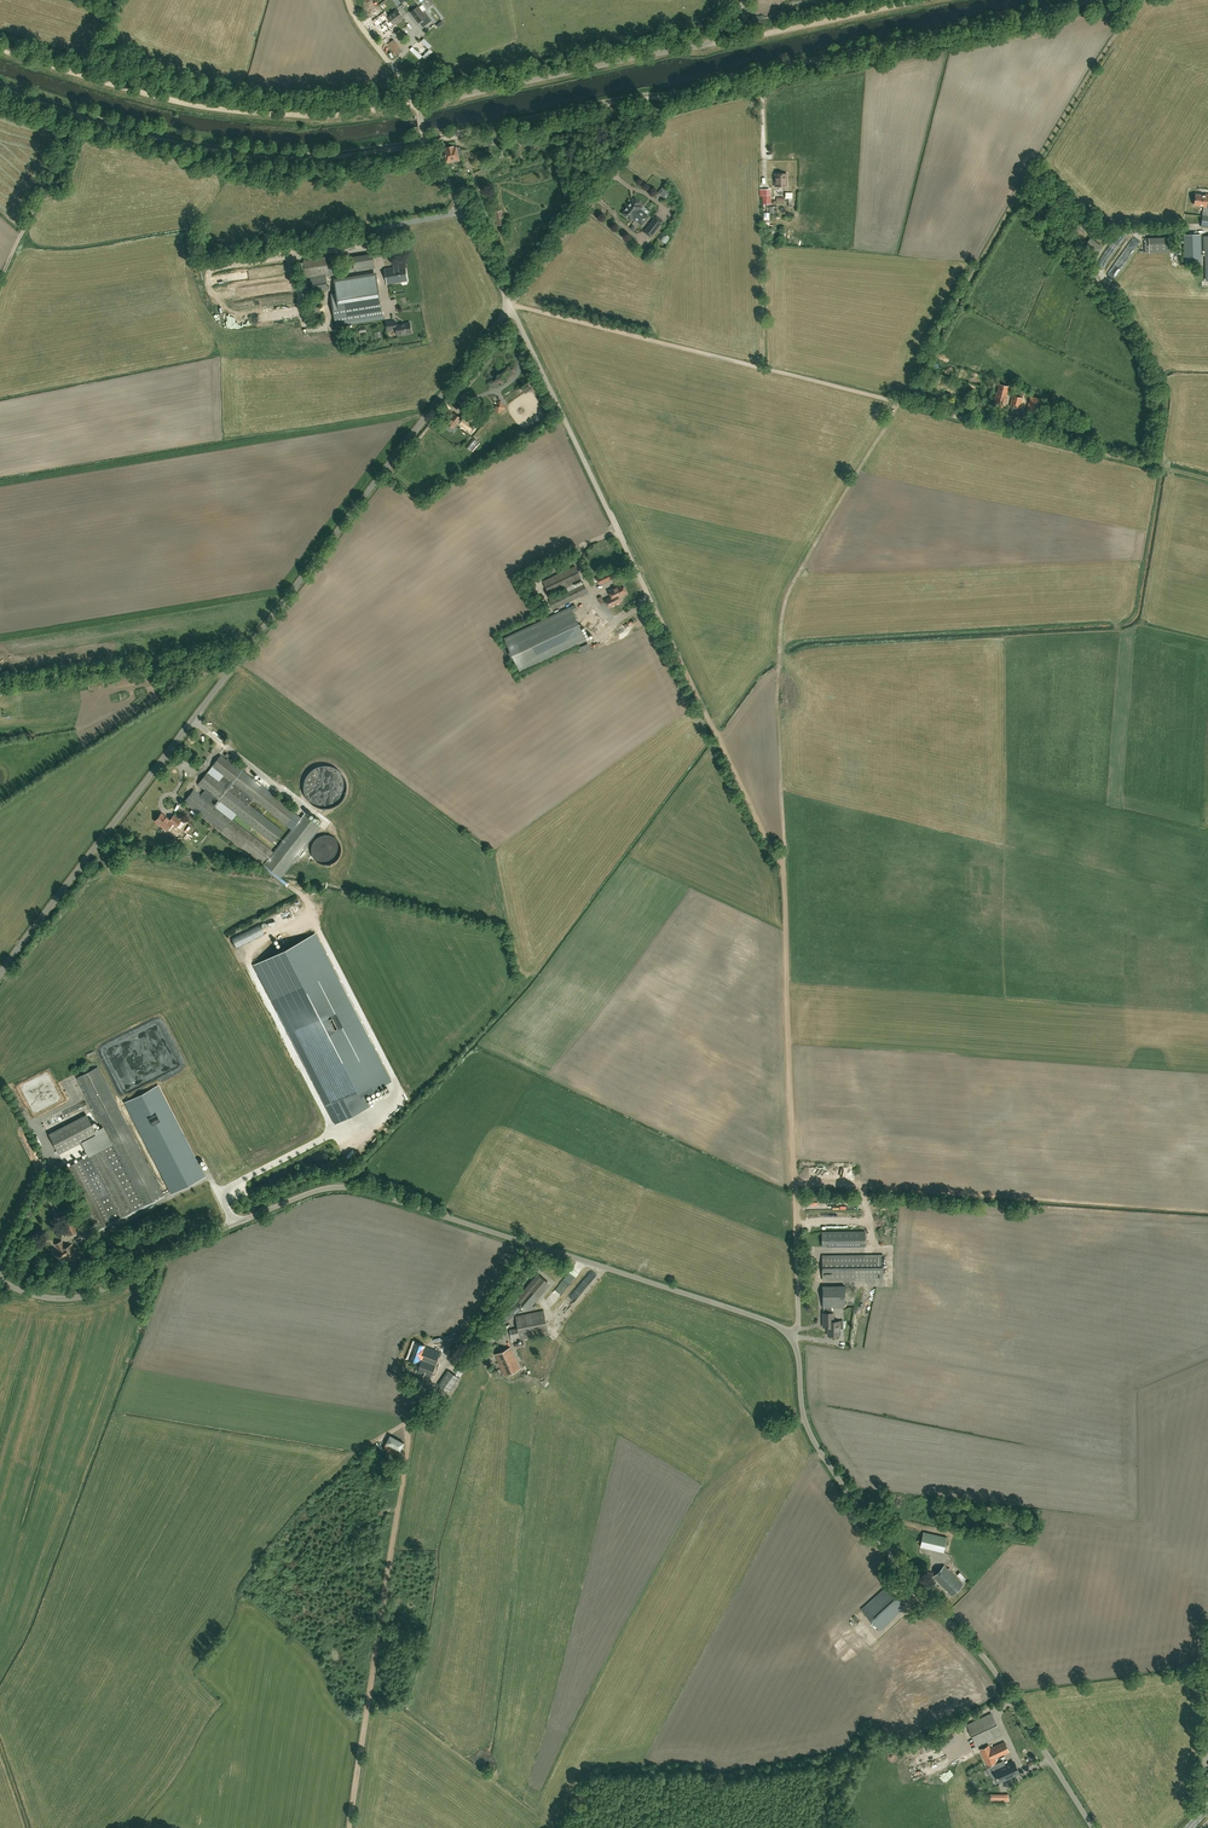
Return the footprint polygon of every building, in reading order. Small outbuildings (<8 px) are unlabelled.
[(425,11),(423,12),(418,6),(411,12),(423,28),(432,20),(425,11)] [(387,17),(384,13),(372,22),(383,36),(395,27),(393,25),(403,18),(397,10),(387,17)] [(776,10),(761,11),(762,19),(776,18),(776,10)] [(390,43),(398,56),(404,52),(396,40),(390,43)] [(475,140),(476,147),(502,142),(501,135),(475,140)] [(448,163),(458,161),(457,154),(463,153),(463,150),(460,151),(460,147),(456,148),(456,147),(453,147),(451,147),(450,147),(448,147),(447,148),(446,148),(446,149),(445,149),(448,163)] [(774,174),(774,177),(775,186),(787,186),(786,173),(774,174)] [(664,188),(659,194),(667,199),(671,193),(664,188)] [(760,190),(760,205),(770,205),(770,189),(760,190)] [(1205,194),(1205,195),(1196,194),(1194,204),(1203,206),(1201,226),(1207,227),(1207,194),(1205,194)] [(642,223),(644,220),(648,215),(641,210),(640,211),(638,209),(642,205),(639,203),(639,202),(639,201),(636,198),(634,198),(633,199),(632,198),(629,203),(622,212),(631,219),(633,216),(635,217),(634,218),(642,223)] [(770,215),(778,215),(778,207),(770,207),(770,215)] [(497,225),(504,224),(504,223),(506,222),(505,218),(503,218),(502,210),(494,212),(497,225)] [(656,215),(644,231),(651,236),(663,220),(656,215)] [(1062,228),(1065,223),(1059,219),(1056,223),(1062,228)] [(666,237),(663,234),(659,239),(666,244),(671,237),(667,235),(666,237)] [(1202,263),(1201,234),(1184,235),(1185,263),(1202,263)] [(1149,253),(1173,252),(1173,237),(1148,238),(1149,253)] [(306,277),(339,272),(338,266),(341,265),(341,261),(338,262),(337,255),(303,260),(306,277)] [(354,270),(374,267),(372,255),(366,256),(366,257),(353,259),(354,270)] [(405,265),(385,269),(387,284),(407,281),(405,265)] [(313,293),(328,291),(326,275),(310,277),(313,293)] [(377,279),(335,285),(337,293),(331,294),(336,326),(383,318),(377,279)] [(395,321),(386,322),(387,330),(396,328),(397,335),(411,332),(410,323),(396,325),(395,321)] [(1006,395),(1009,387),(999,384),(997,393),(996,393),(993,402),(1005,405),(1008,396),(1006,395)] [(1023,398),(1016,396),(1016,393),(1013,392),(1013,395),(1012,395),(1010,406),(1020,409),(1023,398)] [(1037,413),(1040,399),(1030,396),(1027,410),(1037,413)] [(495,408),(499,412),(506,407),(500,400),(496,403),(497,403),(495,405),(496,407),(495,408)] [(983,415),(986,404),(968,400),(965,411),(983,415)] [(1048,423),(1048,422),(1051,415),(1045,412),(1041,420),(1048,423)] [(459,422),(460,423),(472,432),(476,425),(472,421),(471,422),(470,420),(471,419),(466,416),(465,417),(464,416),(463,419),(454,413),(454,414),(453,413),(445,423),(454,429),(459,422)] [(1018,425),(1020,417),(1010,415),(1008,423),(1018,425)] [(478,442),(474,439),(466,447),(470,451),(478,442)] [(582,580),(575,566),(543,581),(549,595),(582,580)] [(600,585),(610,580),(614,578),(611,571),(597,578),(600,585)] [(553,609),(588,593),(584,584),(549,600),(553,609)] [(609,591),(612,597),(606,600),(609,607),(621,602),(619,597),(627,593),(623,584),(609,591)] [(573,612),(578,610),(575,605),(504,638),(520,671),(586,640),(573,612)] [(590,643),(581,647),(584,653),(592,649),(590,643)] [(209,730),(207,734),(215,739),(217,736),(209,730)] [(218,737),(215,740),(223,747),(226,744),(218,737)] [(253,799),(285,824),(294,813),(220,755),(211,767),(225,778),(221,783),(206,772),(197,784),(204,790),(200,795),(193,790),(183,802),(261,863),(270,851),(212,805),(216,799),(271,843),(281,831),(280,830),(281,829),(249,804),(253,799)] [(169,820),(160,814),(154,821),(166,830),(171,824),(175,827),(174,828),(178,831),(184,824),(173,816),(169,820)] [(303,814),(291,828),(263,864),(279,877),(318,827),(303,814)] [(339,855),(340,851),(340,847),(338,842),(334,839),(330,836),(325,835),(321,836),(316,838),(313,842),(310,846),(310,850),(310,853),(310,855),(312,859),(315,862),(319,864),(323,865),(327,865),(331,864),(334,862),(337,859),(339,855)] [(314,935),(256,965),(336,1121),(366,1105),(361,1094),(388,1080),(314,935)] [(96,1066),(143,1157),(180,1138),(125,1031),(88,1050),(96,1066)] [(97,1229),(119,1218),(142,1206),(150,1221),(171,1210),(143,1157),(96,1066),(76,1077),(110,1143),(65,1166),(91,1216),(90,1217),(89,1216),(88,1216),(86,1217),(86,1218),(86,1219),(90,1228),(96,1225),(97,1229)] [(97,1135),(86,1115),(48,1132),(58,1152),(97,1135)] [(68,1236),(81,1229),(74,1215),(61,1222),(68,1236)] [(865,1245),(865,1231),(822,1231),(822,1246),(865,1245)] [(42,1237),(44,1244),(50,1242),(48,1235),(42,1237)] [(55,1244),(59,1251),(57,1252),(60,1258),(64,1256),(67,1261),(78,1256),(75,1251),(74,1251),(73,1248),(74,1248),(72,1244),(65,1248),(61,1241),(55,1244)] [(822,1256),(822,1280),(833,1279),(833,1280),(883,1279),(883,1254),(865,1254),(865,1255),(822,1256)] [(621,1255),(618,1263),(626,1266),(629,1258),(621,1255)] [(578,1289),(584,1294),(597,1276),(591,1271),(578,1289)] [(526,1308),(548,1282),(538,1274),(516,1300),(526,1308)] [(565,1300),(567,1302),(569,1299),(573,1303),(582,1294),(576,1289),(565,1300)] [(823,1310),(833,1310),(833,1307),(845,1307),(845,1290),(823,1290),(823,1307),(823,1310)] [(521,1308),(514,1301),(496,1318),(503,1325),(521,1308)] [(512,1341),(548,1334),(543,1310),(515,1316),(518,1328),(510,1329),(512,1341)] [(834,1322),(833,1310),(823,1310),(823,1313),(823,1327),(828,1327),(828,1336),(840,1335),(840,1322),(834,1322)] [(524,1341),(516,1344),(518,1349),(526,1346),(524,1341)] [(430,1378),(440,1352),(425,1346),(425,1345),(415,1342),(409,1358),(418,1361),(421,1362),(417,1373),(430,1378)] [(515,1357),(514,1358),(513,1355),(514,1355),(511,1347),(495,1354),(505,1375),(520,1368),(515,1357)] [(447,1397),(449,1393),(468,1364),(462,1360),(453,1373),(447,1369),(437,1385),(440,1387),(437,1391),(447,1397)] [(386,1444),(383,1449),(397,1456),(400,1451),(405,1442),(390,1434),(385,1444),(386,1444)] [(947,1537),(923,1532),(920,1546),(944,1552),(947,1537)] [(944,1565),(933,1576),(952,1595),(963,1584),(944,1565)] [(887,1586),(861,1609),(880,1630),(906,1607),(887,1586)] [(849,1642),(857,1637),(853,1632),(845,1637),(849,1642)] [(865,1639),(858,1645),(862,1650),(869,1644),(865,1639)] [(1001,1735),(991,1713),(966,1724),(977,1746),(1001,1735)] [(955,1736),(941,1743),(944,1750),(947,1748),(947,1746),(958,1741),(955,1736)] [(995,1758),(1009,1751),(1004,1742),(990,1748),(989,1745),(980,1749),(988,1766),(996,1761),(995,1758)] [(998,1763),(988,1768),(991,1774),(995,1772),(1000,1781),(1019,1772),(1016,1766),(1015,1764),(1014,1761),(1005,1765),(1000,1768),(998,1763)] [(1009,1802),(1009,1793),(990,1793),(990,1802),(1009,1802)]
